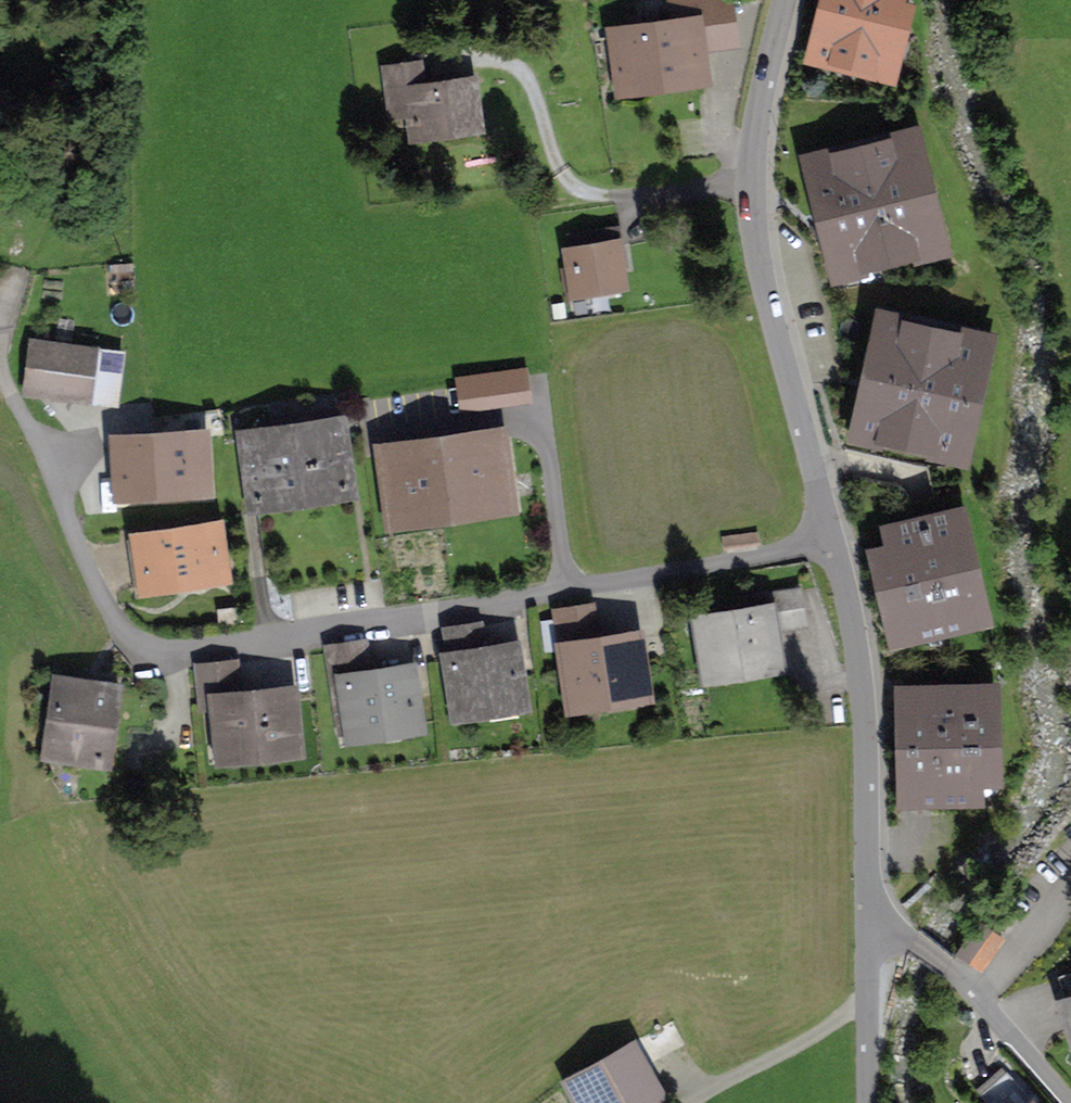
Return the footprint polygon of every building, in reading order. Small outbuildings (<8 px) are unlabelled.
[(700,75),(696,45),(731,40),(725,0),(716,0),(681,5),(680,0),(653,0),(644,1),(648,32),(617,36),(624,85),(700,75)] [(820,52),(886,68),(900,12),(890,10),(892,0),(833,0),(820,52)] [(416,132),(476,124),(470,84),(422,90),(418,65),(386,69),(392,114),(413,111),(416,132)] [(936,245),(910,139),(815,163),(841,268),(936,245)] [(574,269),(564,271),(566,287),(577,286),(578,290),(619,284),(616,266),(624,264),(619,227),(569,236),(574,269)] [(886,322),(863,431),(958,452),(982,343),(886,322)] [(37,340),(30,395),(113,405),(120,351),(37,340)] [(524,371),(460,380),(460,386),(463,407),(528,398),(525,375),(524,371)] [(247,437),(256,501),(347,488),(338,425),(247,437)] [(124,491),(206,486),(203,437),(121,442),(124,491)] [(482,499),(483,505),(506,502),(498,439),(386,454),(394,517),(417,514),(417,508),(482,499)] [(883,558),(900,632),(977,614),(955,520),(896,534),(901,553),(883,558)] [(215,528),(129,540),(136,587),(222,574),(215,528)] [(710,672),(775,662),(770,629),(802,623),(797,591),(747,599),(748,606),(704,613),(706,622),(702,623),(710,672)] [(557,612),(561,643),(593,639),(589,607),(557,612)] [(447,631),(459,711),(521,701),(513,650),(494,653),(493,644),(482,646),(479,626),(447,631)] [(635,639),(567,649),(575,703),(642,693),(635,639)] [(334,702),(339,733),(353,731),(354,734),(416,724),(408,672),(369,678),(364,643),(329,648),(337,702),(334,702)] [(199,667),(203,706),(214,705),(216,731),(223,730),(225,752),(293,746),(288,696),(238,701),(234,664),(199,667)] [(103,758),(112,691),(58,683),(49,750),(103,758)] [(989,771),(987,695),(908,697),(911,794),(971,792),(971,772),(989,771)] [(1070,1020),(1070,973),(1058,977),(1070,1020)] [(582,1068),(563,1079),(576,1102),(668,1102),(635,1042),(582,1070),(582,1068)] [(961,1060),(968,1100),(993,1097),(986,1056),(961,1060)]
